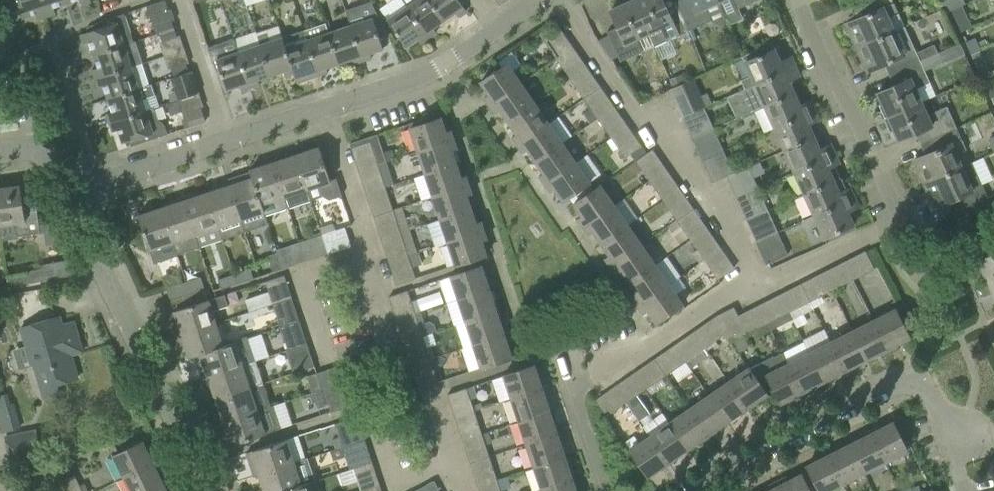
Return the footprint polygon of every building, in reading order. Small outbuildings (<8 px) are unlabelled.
[(41,0),(2,0),(4,7),(17,3),(22,18),(35,14),(37,19),(46,16),(41,0)] [(65,0),(41,0),(46,16),(55,13),(53,8),(66,3),(65,0)] [(164,0),(163,0),(146,6),(153,27),(157,26),(159,33),(174,28),(172,21),(175,20),(171,8),(167,9),(164,0)] [(430,0),(402,0),(406,6),(428,37),(436,32),(433,28),(444,20),(430,0)] [(444,20),(455,12),(458,17),(466,11),(458,0),(430,0),(444,20)] [(634,0),(633,0),(610,10),(619,31),(608,36),(620,61),(641,52),(635,38),(648,32),(634,0)] [(678,6),(676,0),(665,5),(662,0),(634,0),(648,32),(654,46),(689,30),(678,6)] [(717,0),(688,0),(689,1),(678,6),(689,30),(710,21),(704,7),(718,1),(717,0)] [(718,1),(725,18),(731,24),(742,19),(737,9),(756,0),(717,0),(718,1)] [(899,13),(894,3),(893,0),(869,0),(864,2),(869,13),(846,23),(857,47),(894,31),(888,18),(899,13)] [(971,27),(962,5),(951,10),(961,31),(971,27)] [(428,37),(406,6),(387,20),(405,47),(417,39),(420,43),(428,37)] [(133,41),(124,13),(110,18),(103,21),(105,26),(80,34),(83,44),(89,42),(93,55),(133,41)] [(383,49),(377,30),(372,17),(350,25),(362,61),(371,58),(370,53),(383,49)] [(362,61),(350,25),(328,32),(339,63),(351,59),(353,64),(362,61)] [(894,31),(857,47),(867,71),(890,61),(895,72),(920,60),(910,39),(905,26),(894,31)] [(177,36),(174,28),(159,33),(162,41),(177,36)] [(549,49),(566,38),(559,28),(543,39),(549,49)] [(319,75),(307,39),(303,30),(282,37),(285,46),(294,73),(293,73),(294,78),(295,77),(297,82),(319,75)] [(285,46),(282,37),(270,41),(267,32),(257,36),(260,44),(270,75),(283,71),(284,76),(293,73),(294,73),(285,46)] [(339,63),(328,32),(307,39),(319,75),(328,72),(326,67),(339,63)] [(966,42),(971,54),(979,50),(974,38),(966,42)] [(142,63),(138,51),(135,41),(133,41),(93,55),(97,68),(91,70),(94,79),(131,67),(142,63)] [(795,66),(791,57),(780,61),(771,43),(742,56),(751,76),(741,81),(744,89),(795,66)] [(270,75),(260,44),(238,52),(250,88),(259,84),(257,80),(270,75)] [(989,72),(984,61),(979,50),(971,54),(980,75),(989,72)] [(928,57),(933,68),(945,62),(940,51),(928,57)] [(250,88),(238,52),(216,59),(226,90),(239,86),(241,91),(250,88)] [(570,78),(586,67),(580,58),(563,69),(570,78)] [(920,102),(914,88),(929,81),(920,60),(895,72),(900,82),(877,93),(888,117),(920,102)] [(142,63),(131,67),(94,79),(97,88),(103,86),(107,99),(138,88),(138,87),(148,84),(142,63)] [(490,105),(521,83),(507,63),(480,82),(488,94),(484,97),(490,105)] [(188,71),(186,64),(171,69),(173,76),(188,71)] [(794,93),(788,80),(799,75),(795,66),(744,89),(739,91),(749,113),(764,106),(794,93)] [(594,78),(586,67),(570,78),(577,88),(594,78)] [(178,100),(199,93),(191,71),(188,71),(173,76),(170,77),(178,100)] [(682,73),(669,79),(673,87),(684,82),(685,82),(682,73)] [(670,89),(672,94),(682,116),(703,107),(705,106),(704,105),(701,106),(697,97),(700,95),(693,78),(685,82),(684,82),(673,87),(670,89)] [(146,110),(142,100),(155,95),(151,83),(148,84),(138,87),(138,88),(107,99),(112,111),(106,113),(109,122),(146,110)] [(534,103),(521,83),(490,105),(495,113),(499,110),(508,122),(534,103)] [(203,107),(199,93),(178,100),(182,113),(185,121),(188,120),(190,126),(205,121),(200,107),(203,107)] [(774,128),(815,110),(810,100),(799,105),(794,93),(764,106),(774,128)] [(597,118),(614,107),(606,96),(590,107),(597,118)] [(953,121),(946,106),(926,115),(920,102),(888,117),(898,141),(927,128),(932,139),(956,127),(953,121)] [(517,144),(548,123),(534,103),(508,122),(516,133),(512,136),(517,144)] [(604,127),(620,116),(614,107),(597,118),(604,127)] [(713,129),(703,107),(682,116),(692,139),(713,129)] [(153,108),(146,111),(146,110),(109,122),(112,132),(118,130),(122,143),(129,141),(131,146),(167,134),(165,125),(159,120),(157,120),(153,108)] [(819,119),(815,110),(774,128),(784,150),(813,137),(808,124),(819,119)] [(408,123),(417,151),(453,139),(450,130),(445,131),(440,117),(428,121),(427,117),(408,123)] [(562,143),(548,123),(517,144),(523,152),(527,149),(535,161),(562,143)] [(961,167),(955,154),(966,149),(962,141),(956,127),(932,139),(936,149),(914,160),(924,183),(961,167)] [(723,151),(713,129),(692,139),(702,160),(723,151)] [(624,157),(640,145),(634,135),(617,147),(624,157)] [(794,172),(834,154),(830,144),(819,149),(813,137),(784,150),(794,172)] [(377,138),(351,147),(358,170),(385,161),(377,138)] [(456,148),(453,139),(417,151),(425,174),(456,163),(451,150),(456,148)] [(544,184),(575,162),(562,143),(535,161),(543,173),(539,176),(544,184)] [(330,181),(325,166),(319,147),(295,154),(310,200),(324,195),(329,199),(341,194),(336,178),(330,181)] [(643,170),(658,159),(652,149),(636,160),(643,170)] [(733,173),(723,151),(702,160),(712,182),(726,176),(733,173)] [(310,200),(295,154),(272,162),(284,196),(287,207),(310,200)] [(839,163),(834,154),(794,172),(804,194),(840,177),(834,165),(839,163)] [(284,196),(272,162),(249,170),(252,177),(261,203),(264,211),(265,215),(287,207),(284,196)] [(589,182),(575,162),(544,184),(550,192),(554,189),(563,201),(589,182)] [(987,197),(979,179),(972,162),(961,167),(924,183),(935,207),(951,200),(956,211),(987,197)] [(460,177),(456,163),(425,174),(432,197),(468,185),(465,175),(460,177)] [(748,166),(733,173),(726,176),(736,198),(758,188),(748,166)] [(261,203),(252,177),(250,172),(235,177),(237,182),(229,185),(241,219),(254,215),(264,211),(261,203)] [(385,187),(381,175),(374,178),(362,182),(366,193),(385,187)] [(845,190),(840,177),(804,194),(814,215),(854,197),(850,188),(845,190)] [(663,200),(679,189),(672,178),(656,189),(663,200)] [(32,192),(21,194),(19,185),(0,188),(0,225),(13,223),(16,236),(40,233),(33,192),(32,192)] [(241,219),(229,185),(207,192),(218,227),(241,219)] [(471,194),(468,185),(432,197),(440,219),(471,209),(466,195),(471,194)] [(583,226),(614,205),(600,185),(573,203),(581,216),(577,218),(583,226)] [(388,198),(385,187),(366,193),(370,205),(388,198)] [(767,210),(758,188),(736,198),(745,220),(767,210)] [(670,209),(686,198),(679,189),(663,200),(670,209)] [(218,227),(207,192),(184,200),(195,234),(218,227)] [(858,207),(854,197),(814,215),(824,238),(853,225),(847,212),(858,207)] [(195,234),(184,200),(161,207),(172,242),(195,234)] [(628,225),(614,205),(583,226),(588,234),(593,231),(601,243),(628,225)] [(172,242),(161,207),(138,215),(149,249),(172,242)] [(475,223),(471,209),(440,219),(447,242),(483,230),(480,221),(475,223)] [(777,232),(767,210),(745,220),(755,241),(777,232)] [(690,240),(707,228),(699,218),(683,229),(690,240)] [(400,233),(396,221),(377,227),(381,239),(400,233)] [(610,266),(641,245),(628,225),(601,243),(609,255),(605,258),(610,266)] [(350,245),(344,226),(322,234),(328,253),(350,245)] [(697,249),(713,237),(707,228),(690,240),(697,249)] [(486,239),(483,230),(447,242),(455,265),(467,261),(486,255),(481,241),(486,239)] [(787,255),(777,232),(755,241),(765,264),(787,255)] [(403,244),(400,233),(381,239),(384,250),(403,244)] [(328,253),(322,234),(299,242),(305,260),(328,253)] [(305,260),(299,242),(276,249),(277,252),(282,268),(305,260)] [(655,264),(641,245),(610,266),(616,274),(620,271),(628,283),(655,264)] [(874,269),(865,251),(854,256),(863,274),(874,269)] [(277,252),(268,255),(273,271),(282,268),(277,252)] [(968,265),(973,275),(982,271),(987,282),(993,279),(993,253),(968,265)] [(735,268),(727,257),(710,268),(718,279),(735,268)] [(51,267),(27,271),(29,283),(54,278),(73,274),(71,259),(51,262),(51,267)] [(637,305),(669,284),(655,264),(628,283),(636,295),(632,297),(637,305)] [(486,280),(481,265),(450,275),(458,299),(494,287),(491,278),(486,280)] [(250,267),(233,273),(237,284),(254,278),(250,267)] [(841,285),(832,267),(822,273),(831,290),(841,285)] [(413,278),(410,268),(392,273),(395,283),(413,278)] [(237,284),(233,273),(217,278),(221,289),(237,284)] [(831,290),(822,273),(811,278),(820,296),(831,290)] [(288,284),(284,274),(265,280),(269,291),(288,284)] [(170,299),(205,288),(201,277),(166,288),(170,299)] [(987,282),(978,287),(983,297),(992,292),(993,297),(993,279),(987,282)] [(683,304),(669,284),(637,305),(643,313),(647,310),(656,323),(683,304)] [(497,296),(494,287),(458,299),(465,322),(496,311),(492,298),(497,296)] [(173,311),(209,299),(205,288),(170,299),(173,311)] [(411,301),(408,289),(389,296),(393,308),(411,301)] [(799,306),(790,289),(780,294),(789,312),(799,306)] [(216,323),(212,310),(228,305),(224,294),(209,299),(173,311),(178,325),(171,327),(175,336),(216,323)] [(789,312),(780,294),(768,300),(777,318),(789,312)] [(746,333),(738,316),(732,304),(703,324),(714,340),(724,334),(729,343),(733,341),(746,333)] [(895,309),(877,318),(873,320),(890,353),(899,349),(897,344),(910,338),(895,309)] [(300,321),(296,310),(277,317),(281,327),(300,321)] [(757,328),(748,310),(738,316),(746,333),(757,328)] [(501,325),(496,311),(465,322),(473,344),(509,333),(506,323),(501,325)] [(28,345),(43,398),(59,394),(56,384),(77,378),(70,355),(74,354),(72,349),(80,347),(73,322),(61,325),(59,316),(20,327),(26,346),(28,345)] [(890,353),(873,320),(852,330),(866,360),(879,353),(881,358),(890,353)] [(303,330),(300,321),(281,327),(284,336),(303,330)] [(224,345),(216,323),(175,336),(178,346),(184,344),(189,357),(194,356),(200,354),(200,353),(224,345)] [(423,336),(419,324),(400,331),(404,342),(423,336)] [(866,360),(852,330),(830,341),(847,375),(856,371),(854,366),(866,360)] [(512,342),(509,333),(473,344),(480,368),(511,357),(507,343),(512,342)] [(733,341),(738,352),(750,346),(744,335),(733,341)] [(427,347),(423,336),(404,342),(408,354),(427,347)] [(247,337),(236,341),(224,345),(200,353),(200,354),(194,356),(201,378),(244,364),(255,360),(247,337)] [(695,354),(684,338),(674,345),(685,361),(695,354)] [(847,375),(830,341),(809,352),(824,381),(836,375),(838,380),(847,375)] [(685,361),(674,345),(664,352),(675,368),(685,361)] [(804,397),(787,363),(782,352),(749,369),(759,382),(767,378),(780,403),(793,397),(796,401),(804,397)] [(824,381),(809,352),(787,363),(804,397),(813,392),(811,388),(824,381)] [(314,365),(312,356),(292,363),(295,371),(314,365)] [(262,383),(255,360),(244,364),(201,378),(204,388),(211,385),(215,399),(251,386),(262,383)] [(339,364),(339,365),(328,368),(336,392),(339,400),(327,404),(330,411),(353,404),(347,388),(339,364)] [(539,379),(534,365),(503,375),(511,398),(545,387),(541,378),(539,379)] [(655,382),(644,366),(634,372),(646,388),(655,382)] [(767,394),(759,382),(749,369),(748,367),(728,381),(748,410),(756,405),(755,402),(767,394)] [(336,392),(328,368),(316,372),(321,388),(324,396),(336,392)] [(438,381),(434,369),(415,376),(419,388),(438,381)] [(321,388),(316,372),(307,375),(313,391),(321,388)] [(646,388),(634,372),(624,380),(635,396),(646,388)] [(748,410),(728,381),(708,395),(727,421),(738,413),(740,416),(748,410)] [(258,409),(251,386),(215,399),(220,412),(213,414),(216,424),(258,409)] [(548,397),(545,387),(511,398),(518,421),(549,411),(545,397),(548,397)] [(327,404),(324,396),(321,388),(313,391),(318,407),(327,404)] [(470,400),(466,388),(447,394),(452,406),(470,400)] [(339,400),(336,392),(324,396),(327,404),(339,400)] [(616,409),(604,393),(595,400),(606,416),(616,409)] [(727,421),(708,395),(689,408),(709,438),(717,432),(715,429),(727,421)] [(289,401),(279,403),(283,427),(294,425),(289,401)] [(0,408),(0,423),(3,432),(20,427),(13,404),(10,405),(0,408)] [(272,405),(258,409),(216,424),(219,433),(220,433),(225,446),(230,444),(231,445),(265,433),(280,428),(272,405)] [(709,438),(689,408),(669,422),(687,449),(699,441),(701,443),(709,438)] [(554,424),(549,411),(518,421),(526,444),(560,433),(557,423),(554,424)] [(662,412),(642,425),(649,436),(669,465),(678,459),(676,457),(687,449),(669,422),(662,412)] [(360,426),(357,416),(334,424),(337,433),(360,426)] [(478,422),(459,428),(462,440),(481,433),(478,422)] [(878,425),(869,430),(885,462),(907,451),(892,422),(879,428),(878,425)] [(885,462),(869,430),(860,435),(862,437),(849,443),(864,473),(885,462)] [(40,456),(35,431),(5,437),(11,463),(40,456)] [(485,445),(481,433),(462,440),(466,451),(485,445)] [(563,442),(560,433),(526,444),(534,467),(564,456),(560,443),(563,442)] [(669,465),(649,436),(629,450),(647,476),(659,468),(661,471),(669,465)] [(294,462),(287,440),(287,439),(246,452),(254,476),(259,474),(294,462)] [(156,462),(151,453),(149,454),(142,441),(113,455),(123,477),(156,462)] [(864,473),(849,443),(837,450),(835,447),(826,452),(843,484),(864,473)] [(373,462),(369,452),(346,459),(349,469),(354,467),(354,468),(373,462)] [(826,452),(818,456),(819,459),(806,466),(819,490),(828,490),(843,484),(826,452)] [(569,470),(564,456),(534,467),(541,490),(575,478),(572,469),(569,470)] [(309,482),(315,480),(307,458),(294,462),(259,474),(265,490),(284,490),(302,485),(309,482)] [(157,472),(160,471),(156,462),(123,477),(130,490),(150,490),(164,485),(157,472)] [(376,471),(373,462),(354,468),(356,477),(376,471)] [(496,479),(493,468),(474,474),(477,485),(496,479)] [(801,473),(788,480),(785,475),(777,480),(782,490),(810,490),(801,473)] [(74,475),(56,484),(60,490),(69,490),(79,486),(74,475)] [(575,478),(541,490),(542,490),(576,490),(575,489),(578,488),(575,478)] [(496,479),(477,485),(479,490),(499,490),(500,490),(496,479)] [(426,484),(430,490),(440,490),(434,480),(426,484)] [(777,480),(768,484),(770,489),(766,490),(782,490),(777,480)] [(302,485),(284,490),(312,490),(309,482),(302,485)]
